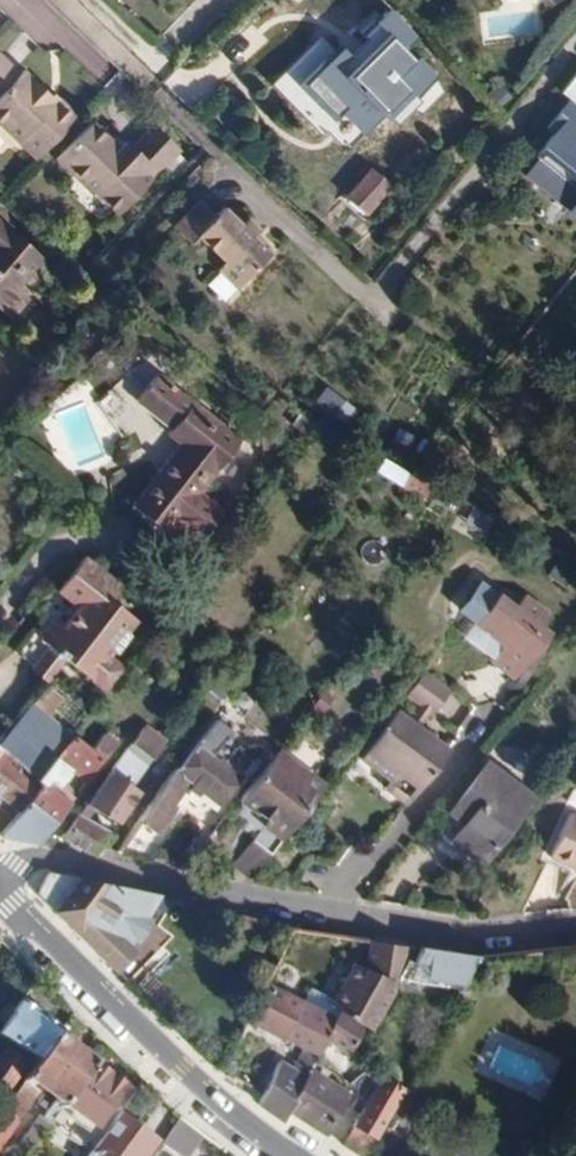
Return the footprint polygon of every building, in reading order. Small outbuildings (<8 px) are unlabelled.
[(402,94),(409,101),(431,80),(402,51),(413,40),(385,11),(361,35),(371,45),(354,61),(340,47),(314,73),(345,104),(341,108),(364,132),(386,110),(402,94)] [(34,156),(73,113),(55,98),(53,100),(37,86),(19,70),(16,74),(0,59),(0,125),(34,156)] [(558,91),(568,99),(545,129),(550,133),(532,154),(575,189),(575,68),(558,91)] [(402,94),(386,110),(393,118),(409,101),(402,94)] [(91,116),(58,154),(95,187),(98,184),(122,206),(180,142),(153,119),(133,142),(126,135),(120,142),(91,116)] [(368,170),(356,184),(364,191),(352,205),(362,214),(387,185),(368,170)] [(364,191),(356,184),(344,198),(352,205),(364,191)] [(566,211),(575,219),(575,198),(566,211)] [(264,252),(218,206),(210,215),(195,201),(169,228),(185,243),(190,237),(216,263),(210,268),(229,288),(264,252)] [(10,320),(28,297),(17,288),(42,258),(0,223),(0,311),(10,320)] [(238,438),(154,373),(132,401),(167,429),(164,434),(177,444),(124,512),(159,540),(174,520),(197,539),(221,509),(198,491),(238,438)] [(373,458),(366,471),(391,483),(398,470),(373,458)] [(480,522),(484,515),(475,510),(470,517),(480,522)] [(510,529),(491,519),(487,528),(503,538),(510,529)] [(38,640),(52,651),(64,660),(104,692),(122,668),(106,656),(111,650),(116,654),(129,637),(124,633),(134,620),(109,600),(120,585),(82,555),(73,567),(57,591),(77,607),(60,629),(52,623),(38,640)] [(493,592),(462,636),(490,657),(489,659),(513,677),(546,631),(537,624),(546,611),(521,594),(512,605),(493,592)] [(64,660),(52,651),(37,671),(48,680),(54,673),(64,660)] [(449,689),(423,670),(405,694),(419,705),(427,710),(431,713),(449,689)] [(17,812),(39,783),(34,780),(70,735),(46,717),(60,698),(44,685),(8,730),(2,737),(0,736),(0,798),(17,812)] [(224,702),(212,718),(221,725),(234,709),(224,702)] [(409,719),(417,725),(427,710),(419,705),(409,719)] [(384,786),(406,802),(447,747),(417,725),(409,719),(394,709),(359,757),(389,779),(384,786)] [(172,768),(112,851),(154,860),(178,823),(197,793),(215,807),(239,776),(222,762),(234,745),(225,738),(229,731),(221,725),(212,718),(192,745),(172,768)] [(141,725),(127,742),(146,756),(153,761),(165,744),(141,725)] [(249,881),(268,854),(318,788),(316,786),(331,765),(286,731),(235,800),(264,821),(230,867),(249,881)] [(17,812),(0,834),(0,839),(36,846),(46,831),(72,797),(68,794),(58,787),(65,778),(69,772),(84,783),(114,743),(101,733),(90,749),(70,734),(70,735),(34,780),(39,783),(17,812)] [(127,742),(109,768),(77,813),(85,818),(91,808),(115,822),(136,791),(127,783),(146,756),(127,742)] [(483,763),(447,812),(462,823),(448,842),(481,864),(530,797),(483,763)] [(74,786),(65,778),(58,787),(68,794),(74,786)] [(197,793),(178,823),(194,835),(215,807),(197,793)] [(77,813),(60,838),(92,855),(98,847),(108,831),(85,818),(77,813)] [(575,864),(575,819),(565,813),(543,855),(568,869),(571,862),(575,864)] [(145,919),(158,897),(124,889),(78,878),(47,873),(44,879),(36,894),(52,909),(51,910),(50,911),(77,938),(78,937),(101,959),(114,972),(134,953),(128,948),(132,940),(145,919)] [(145,919),(132,940),(138,944),(151,922),(145,919)] [(390,981),(407,946),(374,941),(362,966),(350,961),(325,1011),(334,1016),(338,1009),(365,1025),(364,1027),(372,1032),(392,997),(390,981)] [(464,985),(479,957),(419,947),(412,961),(401,981),(460,991),(464,985)] [(302,1001),(267,982),(247,1022),(281,1040),(302,1001)] [(334,1016),(325,1011),(302,1001),(281,1040),(301,1049),(318,1056),(325,1041),(347,1055),(364,1027),(365,1025),(338,1009),(334,1016)] [(0,1030),(0,1034),(37,1061),(55,1037),(59,1031),(19,1002),(10,1013),(12,1016),(0,1030)] [(0,1113),(0,1143),(37,1093),(52,1104),(41,1118),(37,1116),(9,1155),(26,1155),(60,1110),(92,1066),(93,1065),(55,1037),(37,1061),(5,1106),(0,1113)] [(0,1057),(0,1102),(1,1103),(29,1064),(7,1048),(0,1057)] [(288,1113),(311,1070),(314,1063),(318,1056),(301,1049),(292,1069),(278,1061),(260,1095),(256,1105),(282,1123),(288,1113)] [(92,1066),(60,1110),(101,1140),(119,1115),(133,1095),(92,1066)] [(311,1070),(288,1113),(325,1138),(350,1095),(311,1070)] [(404,1090),(403,1089),(381,1077),(353,1126),(374,1138),(404,1090)] [(119,1115),(101,1140),(92,1153),(90,1155),(147,1155),(157,1143),(119,1115)] [(180,1118),(164,1142),(183,1155),(199,1132),(180,1118)] [(341,1147),(356,1155),(364,1155),(374,1138),(353,1126),(341,1147)]
